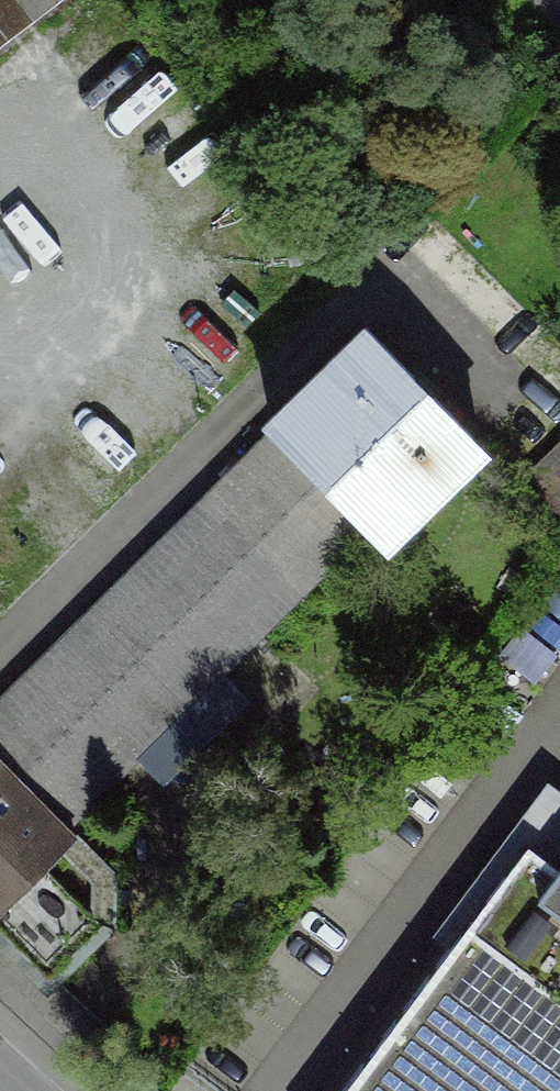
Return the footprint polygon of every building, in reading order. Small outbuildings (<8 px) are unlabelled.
[(63,0),(0,0),(0,49),(63,0)] [(270,421),(274,427),(374,526),(387,541),(484,448),(366,327),(270,421)] [(374,526),(274,427),(204,495),(304,596),(374,526)] [(517,487),(559,530),(559,444),(517,487)] [(304,596),(204,495),(0,696),(0,757),(69,827),(304,596)] [(546,572),(559,582),(559,554),(546,572)] [(42,867),(76,834),(69,827),(0,757),(0,909),(42,867)] [(341,1090),(559,1090),(559,862),(558,864),(528,841),(341,1090)] [(0,909),(0,930),(41,970),(93,918),(42,867),(0,909)]
